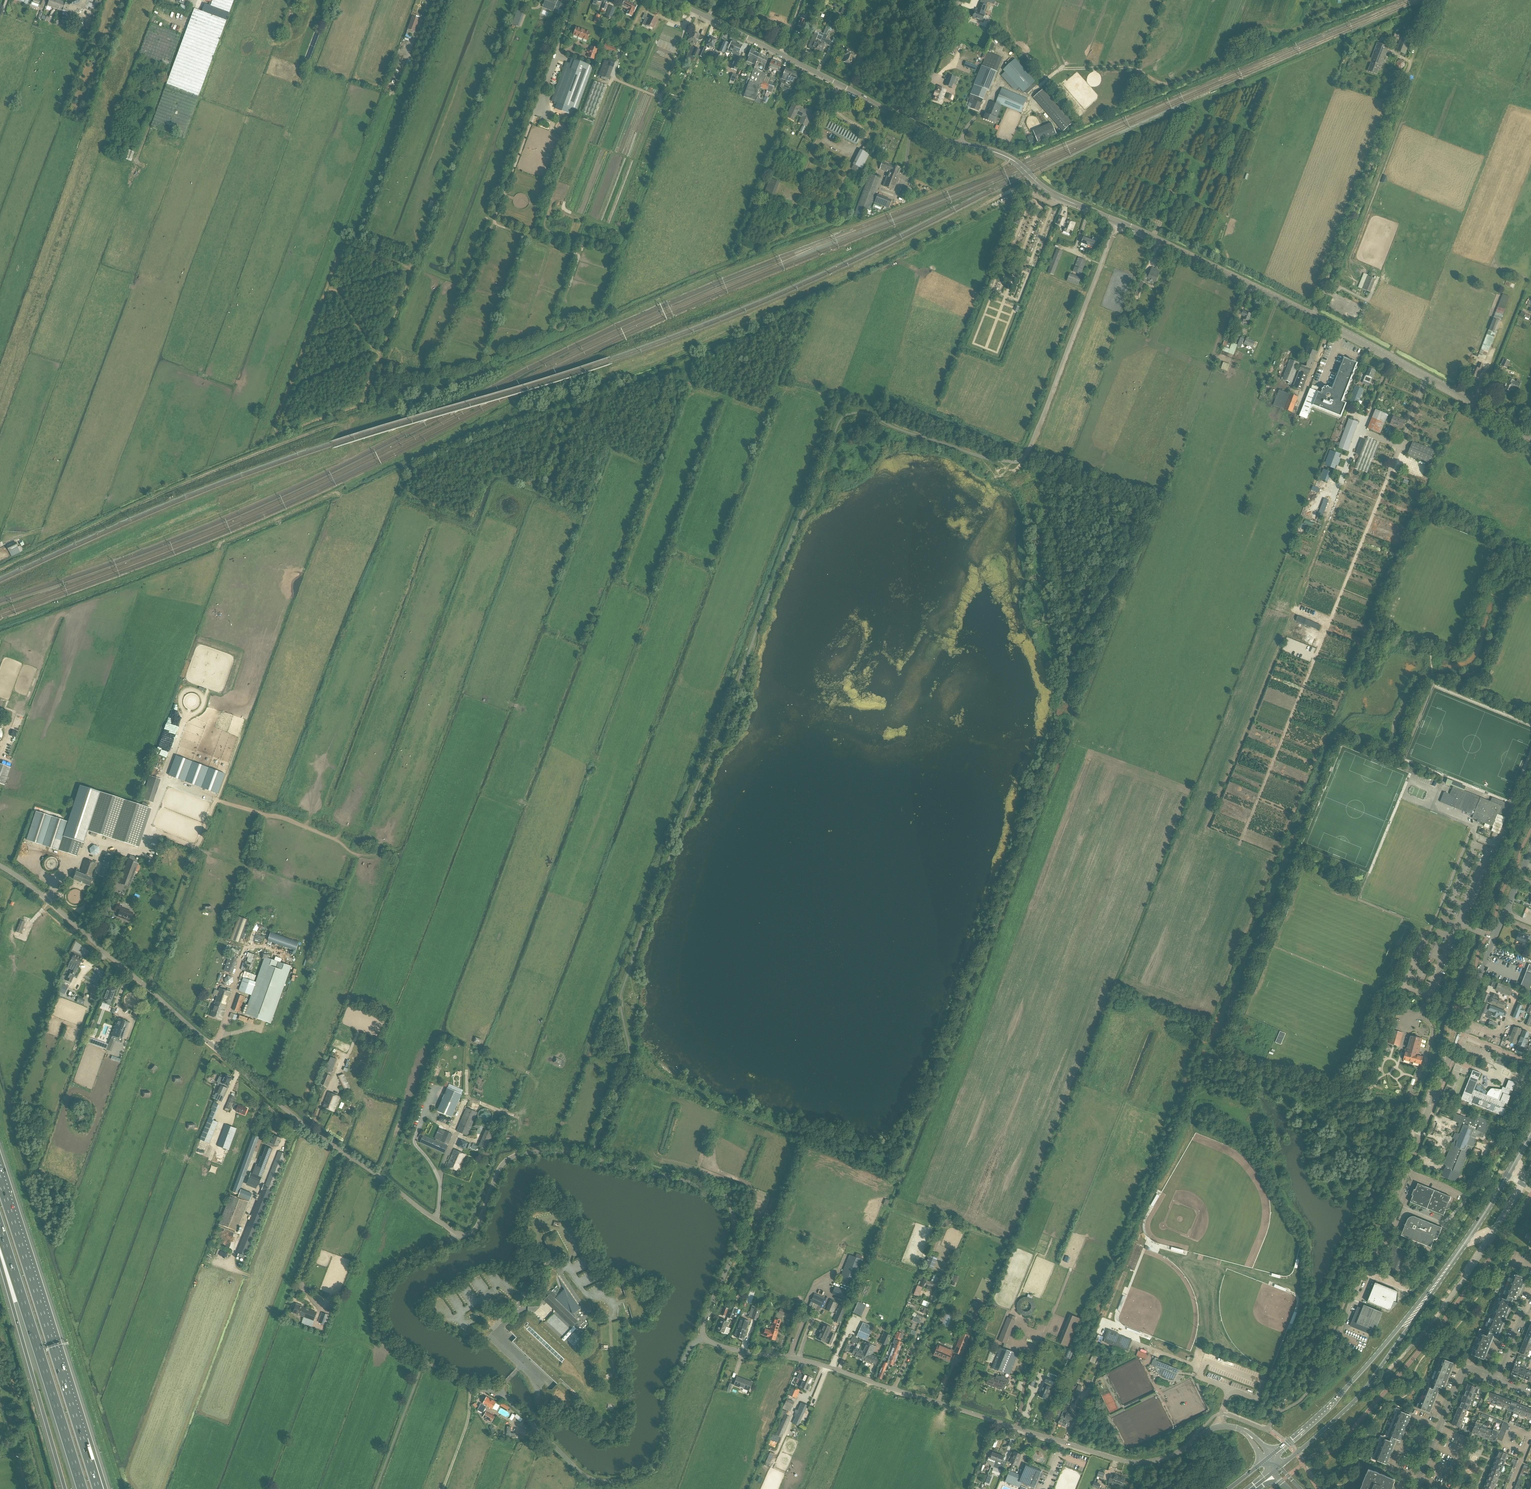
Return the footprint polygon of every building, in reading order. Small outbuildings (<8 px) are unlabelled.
[(39,5),(40,8),(43,9),(46,0),(33,0),(32,2),(39,4),(39,5)] [(60,1),(57,0),(55,0),(52,8),(58,9),(60,1)] [(89,0),(80,0),(80,2),(79,5),(86,9),(89,0)] [(208,13),(194,8),(151,126),(184,138),(234,0),(212,0),(213,0),(208,13)] [(564,11),(567,4),(561,2),(560,3),(557,1),(555,0),(545,0),(543,5),(557,10),(556,13),(562,15),(564,11)] [(629,10),(627,15),(631,17),(633,12),(634,12),(637,6),(625,0),(621,7),(629,10)] [(976,11),(973,17),(983,21),(986,14),(985,12),(987,6),(990,7),(992,1),(988,0),(982,0),(980,3),(978,10),(977,11),(976,11)] [(66,3),(60,1),(58,9),(63,11),(66,3)] [(72,6),(66,3),(63,11),(73,15),(73,8),(71,7),(72,6)] [(186,13),(188,7),(181,4),(179,10),(186,13)] [(77,6),(75,7),(73,8),(73,15),(79,12),(86,9),(79,5),(77,6)] [(610,6),(606,16),(611,18),(615,8),(610,6)] [(523,13),(517,10),(512,24),(518,27),(523,13)] [(407,29),(408,29),(406,34),(413,36),(415,32),(419,19),(412,16),(407,29)] [(646,25),(650,26),(650,25),(654,27),(657,20),(650,16),(649,19),(646,18),(643,25),(645,26),(646,25)] [(806,18),(801,16),(797,26),(803,28),(804,26),(805,26),(807,22),(805,21),(806,20),(805,20),(806,18)] [(823,34),(820,42),(816,50),(822,53),(824,50),(823,49),(825,44),(832,47),(834,43),(830,42),(831,41),(827,40),(826,40),(825,39),(827,35),(826,35),(828,30),(830,31),(832,30),(832,28),(832,27),(834,24),(829,22),(823,34)] [(123,99),(124,99),(108,141),(138,152),(169,68),(168,68),(171,62),(181,34),(176,33),(151,23),(123,99)] [(576,28),(573,35),(587,40),(590,33),(576,28)] [(692,43),(693,43),(692,44),(696,45),(697,43),(698,40),(699,41),(700,41),(700,40),(701,41),(703,36),(700,34),(700,35),(692,32),(690,35),(689,34),(688,37),(689,37),(687,42),(691,43),(692,41),(693,41),(693,42),(692,42),(692,43)] [(808,46),(812,48),(816,50),(820,42),(823,34),(820,33),(819,33),(818,35),(814,33),(808,46)] [(1405,54),(1411,39),(1401,36),(1396,51),(1405,54)] [(706,46),(706,47),(709,48),(712,50),(717,40),(710,37),(706,46)] [(732,53),(737,43),(732,41),(730,45),(728,44),(729,44),(723,41),(718,51),(719,51),(724,53),(724,54),(726,49),(728,49),(727,51),(731,53),(732,53)] [(1370,62),(1371,62),(1367,71),(1377,75),(1380,67),(1381,68),(1389,47),(1377,42),(1370,62)] [(739,53),(742,46),(737,43),(732,53),(736,55),(735,58),(737,59),(739,53)] [(603,49),(606,50),(609,51),(615,53),(617,50),(608,46),(605,45),(603,49)] [(591,47),(588,57),(593,59),(597,49),(591,47)] [(689,76),(690,73),(691,74),(695,63),(697,58),(699,54),(700,51),(700,50),(694,47),(689,50),(688,54),(686,59),(692,61),(690,66),(689,66),(687,72),(686,74),(686,75),(689,76)] [(751,48),(746,64),(749,65),(751,66),(753,61),(753,60),(755,56),(753,56),(755,51),(755,50),(751,48)] [(844,57),(845,57),(844,62),(851,64),(852,60),(854,61),(857,53),(853,52),(847,50),(844,57)] [(753,60),(753,61),(751,66),(754,68),(756,62),(760,54),(755,51),(753,56),(755,56),(753,60)] [(969,102),(973,103),(971,108),(979,111),(986,94),(987,89),(990,90),(1002,58),(989,53),(969,102)] [(749,80),(743,97),(755,101),(760,87),(765,76),(766,74),(762,72),(765,66),(768,58),(760,54),(756,62),(754,68),(752,74),(749,80)] [(735,58),(731,69),(737,71),(741,60),(737,59),(735,58)] [(396,59),(389,78),(395,81),(402,62),(396,59)] [(557,106),(568,110),(569,107),(577,110),(593,67),(571,59),(570,63),(565,62),(551,101),(558,103),(557,106)] [(1035,82),(1036,81),(1015,59),(1003,70),(1005,72),(1001,76),(1013,89),(1016,90),(1019,88),(1023,92),(1024,91),(1027,94),(1037,85),(1035,82)] [(1400,59),(1396,62),(1397,67),(1401,69),(1405,66),(1405,61),(1400,59)] [(605,61),(599,76),(608,79),(614,64),(605,61)] [(760,87),(766,90),(771,92),(773,88),(769,85),(769,84),(770,80),(771,79),(775,80),(777,76),(781,64),(771,61),(767,72),(771,74),(769,78),(766,77),(766,76),(765,76),(760,87)] [(966,62),(963,68),(974,72),(977,67),(966,62)] [(781,82),(782,82),(785,83),(790,70),(786,68),(782,76),(781,75),(780,79),(780,80),(780,81),(781,82)] [(790,70),(785,83),(783,87),(789,90),(792,82),(793,83),(794,79),(796,80),(796,79),(798,80),(801,75),(798,74),(799,74),(790,70)] [(958,78),(949,75),(945,85),(952,88),(953,84),(956,85),(958,78)] [(594,81),(582,112),(595,117),(606,86),(594,81)] [(934,95),(935,95),(933,100),(941,103),(945,90),(938,88),(936,93),(935,92),(934,95)] [(986,113),(984,113),(982,118),(995,123),(997,118),(1002,106),(1002,105),(1021,113),(1027,98),(1002,88),(996,103),(991,101),(986,113)] [(1033,97),(1063,131),(1073,123),(1043,89),(1033,97)] [(673,102),(677,104),(679,99),(670,95),(668,100),(673,102)] [(800,106),(793,104),(787,118),(794,121),(796,115),(801,118),(799,123),(806,127),(812,112),(806,110),(806,111),(799,108),(800,106)] [(857,144),(860,138),(828,122),(825,127),(857,144)] [(1034,131),(1038,142),(1057,135),(1052,123),(1034,131)] [(868,149),(864,146),(861,150),(860,150),(853,164),(854,165),(851,169),(856,171),(857,169),(857,170),(856,171),(857,171),(859,167),(862,169),(869,154),(867,153),(868,151),(867,150),(868,149)] [(131,161),(134,152),(128,150),(125,159),(131,161)] [(885,177),(886,177),(883,186),(893,190),(901,169),(882,162),(879,170),(887,173),(885,177)] [(862,193),(857,206),(854,215),(859,217),(861,210),(864,210),(864,209),(869,210),(882,178),(869,174),(862,193)] [(770,179),(765,192),(774,196),(779,182),(770,179)] [(908,199),(911,189),(904,186),(900,196),(908,199)] [(892,200),(877,195),(874,203),(889,209),(892,200)] [(1064,226),(1063,229),(1062,231),(1071,234),(1075,223),(1067,220),(1067,221),(1065,221),(1066,219),(1059,216),(1056,224),(1063,227),(1063,226),(1064,226)] [(1081,243),(1082,243),(1081,246),(1087,248),(1088,245),(1093,248),(1095,242),(1096,242),(1097,239),(1093,237),(1092,240),(1084,237),(1081,243)] [(1054,276),(1063,251),(1057,249),(1047,273),(1054,276)] [(1075,267),(1073,271),(1073,272),(1081,275),(1083,270),(1086,260),(1078,257),(1075,267)] [(1150,273),(1147,272),(1144,281),(1152,285),(1152,282),(1155,283),(1160,271),(1152,268),(1150,273)] [(1068,278),(1067,281),(1078,285),(1080,278),(1070,274),(1068,278)] [(1370,292),(1375,279),(1367,276),(1362,289),(1370,292)] [(1140,281),(1135,295),(1138,296),(1144,282),(1140,281)] [(1488,330),(1487,335),(1478,357),(1485,360),(1510,297),(1503,294),(1493,319),(1489,330),(1488,330)] [(1244,319),(1243,322),(1247,324),(1248,321),(1251,314),(1247,312),(1243,311),(1242,315),(1245,317),(1244,319)] [(1237,345),(1232,343),(1231,342),(1233,336),(1229,335),(1224,348),(1230,350),(1231,346),(1234,347),(1234,348),(1236,349),(1237,345)] [(1247,338),(1244,344),(1253,347),(1255,341),(1248,338),(1247,338)] [(1302,365),(1293,387),(1302,391),(1317,352),(1308,349),(1302,365)] [(1310,389),(1301,412),(1299,416),(1307,419),(1308,415),(1312,406),(1341,417),(1347,403),(1343,401),(1345,394),(1346,394),(1347,394),(1347,393),(1347,392),(1346,392),(1350,382),(1351,382),(1352,382),(1352,381),(1352,380),(1351,379),(1355,369),(1356,369),(1357,369),(1357,368),(1357,367),(1356,367),(1358,363),(1352,360),(1352,359),(1351,359),(1350,359),(1350,360),(1344,357),(1342,361),(1341,361),(1340,362),(1341,363),(1341,364),(1337,374),(1336,374),(1335,375),(1336,376),(1331,388),(1329,388),(1329,387),(1328,387),(1328,386),(1327,387),(1326,387),(1326,388),(1324,389),(1324,388),(1323,388),(1322,389),(1322,390),(1322,391),(1321,393),(1310,389)] [(1299,363),(1290,359),(1282,380),(1292,383),(1299,363)] [(1503,359),(1500,366),(1507,368),(1510,361),(1503,359)] [(1477,368),(1474,367),(1471,376),(1476,378),(1477,375),(1479,375),(1483,364),(1479,363),(1477,368)] [(1368,368),(1365,376),(1362,383),(1369,386),(1372,378),(1375,371),(1368,368)] [(1509,379),(1505,389),(1510,391),(1511,389),(1517,392),(1521,381),(1517,380),(1516,382),(1509,379)] [(1350,401),(1358,404),(1363,389),(1356,386),(1350,401)] [(1294,413),(1295,410),(1293,410),(1298,397),(1279,390),(1273,405),(1292,412),(1294,413)] [(1388,415),(1376,410),(1368,428),(1380,434),(1388,415)] [(1402,429),(1405,421),(1393,416),(1390,424),(1402,429)] [(1348,451),(1358,423),(1349,419),(1338,448),(1348,451)] [(1367,438),(1355,468),(1367,473),(1379,442),(1367,438)] [(1361,439),(1355,454),(1360,456),(1366,440),(1361,439)] [(1430,465),(1435,450),(1413,441),(1407,456),(1430,465)] [(1324,469),(1320,479),(1327,482),(1331,472),(1324,469)] [(17,540),(6,544),(8,550),(19,546),(17,540)] [(1296,621),(1319,630),(1321,625),(1298,616),(1296,621)] [(176,756),(169,775),(218,794),(225,774),(176,756)] [(0,764),(0,784),(4,785),(10,767),(0,764)] [(150,775),(142,799),(150,802),(158,778),(150,775)] [(1447,779),(1446,783),(1452,786),(1463,791),(1465,787),(1447,779)] [(63,836),(74,840),(70,854),(79,857),(87,831),(100,792),(91,789),(92,788),(88,787),(88,788),(79,785),(63,836)] [(1444,792),(1440,802),(1451,806),(1473,815),(1472,818),(1477,820),(1477,822),(1480,823),(1481,822),(1483,823),(1485,824),(1484,826),(1488,828),(1489,826),(1493,827),(1491,831),(1493,832),(1498,834),(1499,834),(1505,817),(1502,816),(1503,815),(1503,816),(1508,804),(1507,804),(1491,797),(1489,801),(1463,791),(1452,786),(1449,794),(1444,792)] [(136,846),(149,807),(100,792),(87,831),(136,846)] [(67,821),(36,811),(27,840),(58,850),(67,821)] [(93,845),(89,848),(90,854),(96,855),(100,852),(99,846),(93,845)] [(80,870),(77,869),(73,879),(89,886),(92,878),(97,863),(84,859),(80,873),(79,872),(80,870)] [(128,859),(126,864),(119,883),(132,888),(139,869),(137,868),(138,864),(138,863),(128,859)] [(106,877),(109,868),(102,866),(99,875),(106,877)] [(149,878),(146,885),(148,884),(153,886),(155,881),(157,880),(149,878)] [(114,911),(118,913),(117,917),(129,921),(133,912),(121,908),(122,905),(117,903),(114,911)] [(20,921),(17,929),(16,932),(20,934),(21,931),(24,923),(20,921)] [(297,950),(300,941),(271,932),(268,941),(297,950)] [(1522,934),(1522,935),(1518,934),(1517,936),(1516,936),(1515,939),(1515,940),(1516,940),(1521,942),(1520,945),(1524,947),(1525,944),(1527,939),(1530,940),(1530,939),(1530,937),(1522,934)] [(248,952),(247,956),(248,956),(248,960),(254,962),(256,953),(248,952)] [(80,965),(83,958),(74,954),(71,961),(80,965)] [(238,958),(229,955),(224,971),(232,974),(238,958)] [(239,991),(251,995),(244,1014),(271,1024),(291,966),(268,958),(264,959),(256,982),(243,978),(239,991)] [(245,971),(244,973),(243,975),(250,977),(251,974),(252,969),(254,963),(244,960),(242,965),(241,970),(245,971)] [(1529,965),(1520,988),(1530,993),(1530,965),(1529,965)] [(71,983),(76,972),(71,970),(66,981),(71,983)] [(228,976),(225,979),(225,983),(230,985),(234,982),(233,977),(228,976)] [(1513,989),(1498,983),(1495,990),(1510,996),(1513,989)] [(62,984),(59,991),(61,992),(65,993),(68,987),(64,985),(62,984)] [(89,996),(91,997),(89,1000),(94,1002),(96,998),(94,998),(98,989),(97,989),(98,986),(94,985),(89,996)] [(106,1003),(105,1003),(107,1004),(107,1003),(110,1004),(116,989),(108,987),(102,1002),(106,1003)] [(213,995),(217,996),(215,1002),(227,1006),(232,992),(219,988),(218,991),(215,990),(213,995)] [(238,1012),(243,996),(237,994),(232,1010),(238,1012)] [(1504,1009),(1507,1004),(1501,1001),(1501,999),(1499,998),(1498,1000),(1491,997),(1489,1003),(1504,1009)] [(227,1006),(215,1002),(210,1016),(222,1020),(222,1018),(223,1017),(227,1006)] [(1523,1005),(1518,1003),(1512,1017),(1517,1019),(1520,1012),(1523,1013),(1524,1009),(1522,1008),(1523,1005)] [(1503,1017),(1505,1011),(1490,1005),(1488,1011),(1493,1013),(1492,1016),(1497,1017),(1498,1015),(1503,1017)] [(113,1034),(114,1034),(112,1038),(122,1042),(129,1022),(119,1019),(113,1034)] [(1507,1038),(1509,1039),(1508,1041),(1516,1044),(1522,1030),(1514,1027),(1510,1036),(1508,1035),(1507,1038)] [(1389,1043),(1399,1046),(1403,1033),(1392,1030),(1389,1043)] [(1530,1033),(1523,1030),(1517,1045),(1524,1048),(1530,1033)] [(1422,1038),(1410,1035),(1404,1060),(1421,1064),(1423,1057),(1418,1056),(1422,1038)] [(476,1038),(474,1044),(481,1046),(483,1040),(476,1038)] [(111,1052),(115,1041),(110,1039),(106,1049),(111,1052)] [(1516,1047),(1514,1052),(1524,1056),(1525,1054),(1526,1051),(1516,1047)] [(337,1059),(331,1057),(325,1070),(331,1073),(337,1059)] [(555,1058),(553,1064),(560,1067),(562,1061),(555,1058)] [(1473,1070),(1461,1100),(1469,1103),(1469,1104),(1472,1105),(1472,1104),(1503,1116),(1505,1109),(1504,1108),(1506,1103),(1507,1104),(1511,1096),(1509,1095),(1511,1090),(1513,1091),(1516,1083),(1509,1080),(1505,1088),(1503,1087),(1502,1090),(1492,1089),(1491,1089),(1488,1092),(1485,1091),(1485,1090),(1477,1083),(1481,1073),(1481,1074),(1481,1073),(1473,1070)] [(324,1073),(319,1084),(328,1087),(332,1076),(324,1073)] [(344,1074),(343,1074),(339,1076),(346,1089),(350,1087),(344,1074)] [(216,1093),(224,1097),(228,1088),(222,1086),(224,1084),(228,1086),(232,1078),(229,1076),(227,1075),(226,1075),(224,1078),(220,1076),(217,1082),(218,1083),(217,1085),(219,1086),(216,1093)] [(452,1117),(462,1094),(447,1088),(437,1111),(452,1117)] [(325,1102),(324,1102),(322,1107),(334,1112),(340,1096),(328,1092),(325,1100),(326,1101),(325,1102)] [(230,1096),(225,1108),(224,1111),(230,1113),(236,1098),(230,1096)] [(211,1108),(213,1109),(200,1139),(203,1141),(209,1143),(218,1122),(212,1120),(220,1100),(215,1098),(211,1108)] [(237,1108),(236,1111),(245,1115),(248,1108),(238,1105),(235,1103),(234,1106),(237,1108)] [(466,1108),(457,1131),(468,1136),(477,1112),(466,1108)] [(85,1118),(83,1113),(77,1116),(79,1121),(85,1118)] [(1444,1168),(1441,1176),(1456,1182),(1459,1174),(1469,1148),(1468,1148),(1469,1145),(1473,1146),(1476,1139),(1476,1137),(1483,1138),(1484,1134),(1488,1126),(1488,1124),(1487,1123),(1487,1121),(1477,1117),(1476,1118),(1469,1116),(1468,1118),(1466,1118),(1455,1113),(1452,1120),(1459,1123),(1458,1126),(1460,1127),(1457,1134),(1455,1133),(1454,1138),(1456,1139),(1454,1143),(1453,1143),(1444,1164),(1447,1166),(1445,1168),(1444,1168)] [(217,1146),(229,1150),(237,1128),(225,1124),(217,1146)] [(448,1144),(453,1134),(439,1128),(434,1138),(448,1144)] [(493,1133),(486,1130),(479,1147),(486,1150),(493,1133)] [(253,1135),(233,1192),(239,1194),(257,1142),(254,1141),(255,1136),(253,1135)] [(424,1135),(420,1143),(444,1154),(448,1146),(424,1135)] [(273,1140),(272,1139),(270,1145),(274,1147),(274,1145),(278,1146),(281,1138),(275,1136),(273,1140)] [(463,1140),(459,1143),(459,1147),(464,1149),(467,1146),(467,1142),(463,1140)] [(252,1173),(251,1172),(246,1184),(257,1187),(257,1186),(259,1185),(262,1177),(265,1169),(273,1149),(266,1146),(258,1166),(255,1165),(252,1173)] [(466,1155),(454,1150),(447,1166),(458,1171),(466,1155)] [(264,1184),(246,1229),(237,1253),(246,1256),(286,1154),(279,1151),(266,1185),(264,1184)] [(1418,1183),(1410,1202),(1426,1208),(1434,1190),(1418,1183)] [(253,1193),(241,1189),(238,1197),(249,1202),(253,1193)] [(1443,1215),(1451,1197),(1434,1190),(1426,1208),(1443,1215)] [(238,1231),(249,1202),(230,1195),(219,1224),(238,1231)] [(1408,1219),(1407,1222),(1401,1235),(1431,1247),(1434,1239),(1434,1240),(1435,1240),(1436,1240),(1437,1240),(1437,1239),(1441,1228),(1415,1217),(1413,1217),(1412,1217),(1411,1217),(1410,1217),(1409,1218),(1408,1219)] [(949,1225),(946,1218),(941,1221),(944,1227),(949,1225)] [(568,1252),(556,1230),(543,1234),(545,1242),(555,1259),(561,1264),(569,1257),(568,1252)] [(931,1250),(935,1252),(940,1240),(936,1238),(931,1250)] [(1389,1258),(1394,1260),(1390,1270),(1399,1273),(1408,1250),(1407,1249),(1408,1246),(1400,1243),(1400,1245),(1395,1243),(1389,1258)] [(933,1252),(932,1255),(930,1254),(925,1266),(932,1269),(938,1254),(933,1252)] [(853,1287),(863,1260),(849,1255),(839,1281),(853,1287)] [(748,1271),(742,1285),(748,1287),(754,1273),(748,1271)] [(1472,1354),(1483,1359),(1493,1335),(1497,1337),(1512,1299),(1516,1301),(1525,1277),(1525,1276),(1524,1276),(1523,1275),(1523,1277),(1514,1274),(1511,1272),(1502,1294),(1500,1293),(1499,1297),(1497,1296),(1484,1330),(1480,1329),(1470,1354),(1472,1355),(1472,1354)] [(931,1281),(937,1283),(939,1278),(936,1277),(933,1275),(931,1281)] [(560,1279),(563,1289),(555,1299),(559,1303),(561,1301),(567,1306),(564,1308),(569,1312),(571,1310),(574,1313),(581,1308),(560,1279)] [(926,1281),(921,1279),(921,1281),(919,1281),(918,1284),(919,1285),(923,1287),(925,1284),(935,1288),(936,1284),(926,1280),(926,1281)] [(1375,1282),(1371,1291),(1367,1301),(1390,1310),(1394,1301),(1397,1302),(1398,1291),(1375,1282)] [(917,1285),(913,1295),(918,1297),(922,1287),(917,1285)] [(832,1294),(849,1301),(852,1293),(835,1286),(832,1294)] [(815,1310),(818,1311),(825,1298),(814,1293),(810,1304),(816,1307),(815,1310)] [(567,1306),(561,1301),(559,1303),(555,1299),(550,1294),(544,1300),(572,1327),(578,1321),(574,1313),(571,1310),(569,1312),(564,1308),(567,1306)] [(642,1294),(639,1299),(646,1303),(649,1298),(642,1294)] [(1028,1297),(1023,1297),(1020,1299),(1017,1303),(1017,1307),(1018,1311),(1021,1315),(1025,1316),(1029,1316),(1033,1314),(1035,1310),(1036,1306),(1035,1302),(1032,1298),(1028,1297)] [(837,1303),(830,1300),(826,1309),(833,1312),(837,1303)] [(840,1304),(833,1320),(840,1323),(846,1307),(840,1304)] [(1358,1306),(1350,1326),(1368,1333),(1370,1329),(1372,1329),(1374,1325),(1377,1326),(1382,1312),(1364,1304),(1362,1308),(1358,1306)] [(293,1312),(304,1317),(302,1323),(311,1326),(317,1313),(296,1305),(293,1312)] [(724,1333),(727,1327),(729,1322),(728,1321),(729,1318),(733,1319),(737,1308),(730,1306),(726,1317),(728,1317),(726,1321),(720,1318),(716,1330),(724,1333)] [(755,1306),(751,1318),(757,1320),(761,1308),(760,1308),(760,1309),(755,1307),(755,1306)] [(775,1318),(773,1325),(772,1325),(770,1329),(771,1330),(771,1331),(765,1329),(763,1335),(769,1337),(768,1338),(775,1340),(778,1331),(776,1331),(777,1328),(778,1329),(781,1320),(782,1314),(794,1320),(796,1315),(781,1308),(779,1313),(776,1312),(775,1318)] [(977,1320),(981,1311),(977,1309),(973,1319),(977,1320)] [(329,1315),(323,1313),(319,1322),(324,1324),(326,1325),(329,1315)] [(1071,1314),(1061,1343),(1072,1347),(1082,1318),(1071,1314)] [(1008,1317),(998,1341),(1007,1344),(1016,1320),(1015,1320),(1016,1317),(1011,1315),(1009,1318),(1008,1317)] [(737,1328),(734,1336),(743,1339),(746,1331),(749,1321),(740,1318),(737,1328)] [(551,1333),(554,1330),(542,1321),(539,1325),(543,1328),(544,1326),(547,1328),(545,1329),(551,1333)] [(866,1340),(868,1337),(872,1326),(863,1321),(856,1336),(866,1340)] [(825,1342),(827,1342),(826,1343),(831,1345),(834,1336),(830,1335),(828,1340),(826,1339),(827,1336),(828,1336),(832,1327),(823,1323),(820,1329),(819,1331),(820,1332),(817,1339),(824,1342),(825,1342)] [(893,1343),(892,1343),(901,1347),(903,1342),(900,1341),(903,1334),(897,1331),(894,1338),(893,1337),(892,1339),(894,1340),(893,1342),(893,1343)] [(1108,1331),(1104,1342),(1128,1351),(1132,1340),(1108,1331)] [(879,1342),(883,1344),(887,1346),(892,1336),(884,1332),(879,1342)] [(962,1332),(954,1352),(961,1355),(969,1335),(962,1332)] [(1530,1350),(1530,1346),(1530,1344),(1524,1341),(1522,1347),(1530,1350)] [(865,1342),(861,1350),(861,1351),(865,1353),(866,1351),(867,1352),(868,1351),(873,1353),(876,1346),(866,1342),(865,1342)] [(940,1354),(944,1355),(943,1358),(949,1360),(953,1350),(938,1344),(934,1355),(939,1357),(940,1354)] [(853,1352),(856,1354),(855,1356),(863,1360),(866,1353),(865,1353),(861,1351),(861,1350),(859,1349),(856,1347),(853,1352)] [(998,1349),(992,1347),(987,1361),(993,1363),(998,1349)] [(992,1368),(1005,1373),(1010,1374),(1018,1354),(1013,1352),(1000,1347),(992,1368)] [(1530,1350),(1522,1347),(1519,1353),(1527,1356),(1530,1350)] [(1137,1355),(1146,1359),(1148,1354),(1139,1350),(1137,1355)] [(866,1353),(863,1360),(871,1363),(872,1363),(875,1365),(878,1358),(871,1355),(872,1354),(873,1353),(868,1351),(867,1352),(866,1351),(865,1353),(866,1353)] [(884,1361),(883,1362),(888,1364),(894,1366),(896,1362),(885,1358),(884,1357),(884,1359),(882,1358),(881,1360),(884,1361)] [(1418,1408),(1429,1412),(1439,1388),(1443,1390),(1454,1361),(1453,1360),(1452,1360),(1451,1360),(1451,1362),(1440,1357),(1430,1383),(1433,1384),(1432,1388),(1424,1385),(1415,1407),(1418,1408)] [(592,1365),(590,1363),(588,1360),(593,1372),(596,1370),(595,1369),(592,1365)] [(1164,1375),(1167,1376),(1170,1377),(1174,1378),(1175,1374),(1176,1375),(1176,1374),(1175,1374),(1177,1369),(1178,1369),(1158,1361),(1155,1366),(1162,1369),(1161,1373),(1164,1375)] [(881,1363),(879,1369),(880,1369),(885,1371),(888,1364),(883,1362),(882,1364),(881,1363)] [(1515,1363),(1514,1365),(1511,1373),(1517,1375),(1521,1365),(1515,1363)] [(1527,1367),(1521,1365),(1517,1375),(1523,1378),(1526,1370),(1527,1367)] [(876,1377),(877,1377),(882,1379),(885,1371),(880,1369),(879,1373),(877,1372),(876,1377)] [(1526,1370),(1523,1378),(1528,1380),(1530,1373),(1530,1372),(1526,1370)] [(813,1378),(804,1375),(799,1373),(797,1378),(799,1379),(802,1380),(811,1384),(813,1378)] [(996,1378),(990,1375),(987,1383),(988,1384),(995,1387),(995,1386),(1004,1390),(1006,1384),(1008,1385),(1010,1380),(1005,1378),(1006,1377),(1002,1375),(1001,1377),(997,1375),(996,1378)] [(752,1382),(737,1376),(734,1385),(749,1391),(752,1382)] [(1047,1377),(1039,1396),(1047,1399),(1047,1400),(1055,1380),(1047,1377)] [(799,1387),(808,1390),(811,1384),(802,1380),(799,1387)] [(1078,1384),(1071,1402),(1075,1404),(1082,1386),(1078,1384)] [(1468,1384),(1466,1390),(1474,1393),(1476,1394),(1479,1388),(1476,1387),(1468,1384)] [(788,1395),(796,1398),(800,1389),(792,1386),(788,1395)] [(1466,1390),(1464,1395),(1472,1399),(1474,1393),(1466,1390)] [(1485,1400),(1491,1402),(1494,1394),(1488,1392),(1485,1400)] [(1491,1402),(1489,1405),(1495,1407),(1497,1404),(1500,1397),(1494,1394),(1491,1402)] [(1464,1395),(1461,1401),(1469,1404),(1472,1406),(1474,1400),(1472,1399),(1464,1395)] [(483,1417),(484,1418),(487,1420),(491,1422),(495,1416),(486,1411),(486,1412),(484,1411),(487,1406),(492,1409),(496,1402),(487,1397),(482,1404),(481,1403),(477,1410),(483,1413),(484,1413),(485,1413),(483,1417)] [(1500,1397),(1497,1404),(1503,1407),(1506,1399),(1500,1397)] [(787,1398),(784,1403),(782,1408),(790,1411),(794,1401),(787,1398)] [(1506,1399),(1503,1407),(1508,1409),(1512,1401),(1506,1399)] [(1461,1401),(1459,1407),(1467,1410),(1469,1404),(1461,1401)] [(1512,1401),(1508,1409),(1514,1411),(1517,1404),(1512,1401)] [(794,1416),(796,1417),(793,1423),(797,1425),(800,1419),(801,1419),(804,1413),(807,1406),(801,1403),(798,1410),(796,1409),(795,1412),(796,1413),(795,1414),(795,1413),(794,1416)] [(1513,1413),(1519,1416),(1523,1406),(1517,1404),(1514,1411),(1513,1413)] [(1063,1411),(1062,1415),(1058,1424),(1062,1425),(1067,1412),(1066,1413),(1066,1412),(1066,1411),(1067,1411),(1069,1406),(1066,1405),(1064,1410),(1064,1411),(1063,1411)] [(1519,1416),(1518,1417),(1524,1419),(1525,1416),(1526,1416),(1529,1408),(1523,1406),(1519,1416)] [(1459,1407),(1457,1413),(1465,1416),(1467,1410),(1459,1407)] [(784,1414),(785,1414),(776,1434),(781,1437),(790,1417),(786,1415),(787,1412),(782,1409),(779,1417),(782,1418),(784,1414)] [(1375,1459),(1386,1464),(1396,1440),(1399,1441),(1411,1413),(1410,1413),(1410,1412),(1409,1412),(1408,1412),(1407,1414),(1399,1410),(1396,1409),(1386,1435),(1390,1436),(1388,1440),(1381,1437),(1372,1458),(1375,1460),(1375,1459)] [(1071,1414),(1067,1412),(1062,1425),(1066,1427),(1066,1426),(1068,1427),(1070,1421),(1073,1422),(1075,1416),(1071,1414)] [(1457,1413),(1454,1418),(1464,1423),(1467,1417),(1465,1416),(1457,1413)] [(1454,1418),(1452,1424),(1460,1427),(1462,1428),(1464,1423),(1454,1418)] [(1476,1421),(1472,1432),(1475,1433),(1474,1434),(1477,1435),(1478,1435),(1481,1426),(1482,1424),(1476,1421)] [(1481,1426),(1478,1435),(1480,1436),(1483,1437),(1484,1437),(1487,1429),(1488,1426),(1482,1424),(1481,1426)] [(1487,1429),(1484,1437),(1486,1438),(1486,1439),(1489,1440),(1489,1439),(1490,1440),(1493,1431),(1487,1429)] [(1493,1431),(1490,1440),(1492,1440),(1492,1441),(1494,1442),(1495,1442),(1496,1439),(1498,1436),(1499,1433),(1500,1431),(1494,1429),(1493,1431)] [(1498,1453),(1497,1456),(1505,1460),(1508,1454),(1507,1454),(1499,1451),(1498,1453)] [(764,1465),(768,1467),(774,1453),(770,1452),(764,1465)] [(986,1464),(982,1463),(979,1470),(983,1472),(985,1466),(987,1467),(988,1462),(991,1466),(991,1467),(993,1468),(998,1454),(993,1452),(992,1454),(990,1454),(987,1460),(986,1464)] [(1010,1471),(1010,1470),(1007,1477),(1010,1478),(1013,1472),(1014,1472),(1013,1472),(1016,1465),(1018,1466),(1021,1457),(1022,1455),(1015,1452),(1013,1456),(1010,1454),(1008,1461),(1013,1464),(1010,1471)] [(993,1468),(991,1467),(988,1474),(990,1475),(991,1472),(994,1473),(996,1467),(997,1464),(1001,1465),(1004,1456),(998,1454),(993,1468)] [(1496,1459),(1494,1462),(1495,1462),(1503,1466),(1505,1460),(1497,1456),(1496,1459)] [(1493,1465),(1492,1468),(1501,1471),(1503,1472),(1505,1467),(1503,1466),(1495,1462),(1493,1465)] [(1021,1475),(1025,1476),(1022,1483),(1036,1488),(1038,1488),(1040,1488),(1047,1472),(1044,1471),(1044,1470),(1026,1463),(1021,1475)] [(1368,1468),(1360,1488),(1392,1488),(1396,1479),(1368,1468)] [(1491,1470),(1490,1474),(1498,1477),(1501,1471),(1492,1468),(1491,1471),(1491,1470)] [(1010,1478),(1007,1477),(1005,1482),(1020,1488),(1024,1476),(1014,1472),(1013,1472),(1010,1478)] [(1488,1476),(1487,1479),(1488,1479),(1488,1480),(1496,1483),(1498,1477),(1490,1474),(1489,1477),(1488,1476)] [(1109,1483),(1112,1484),(1122,1488),(1126,1478),(1115,1475),(1115,1476),(1111,1475),(1109,1483)] [(1486,1482),(1485,1485),(1485,1486),(1494,1488),(1496,1483),(1488,1480),(1487,1482),(1486,1482)]
